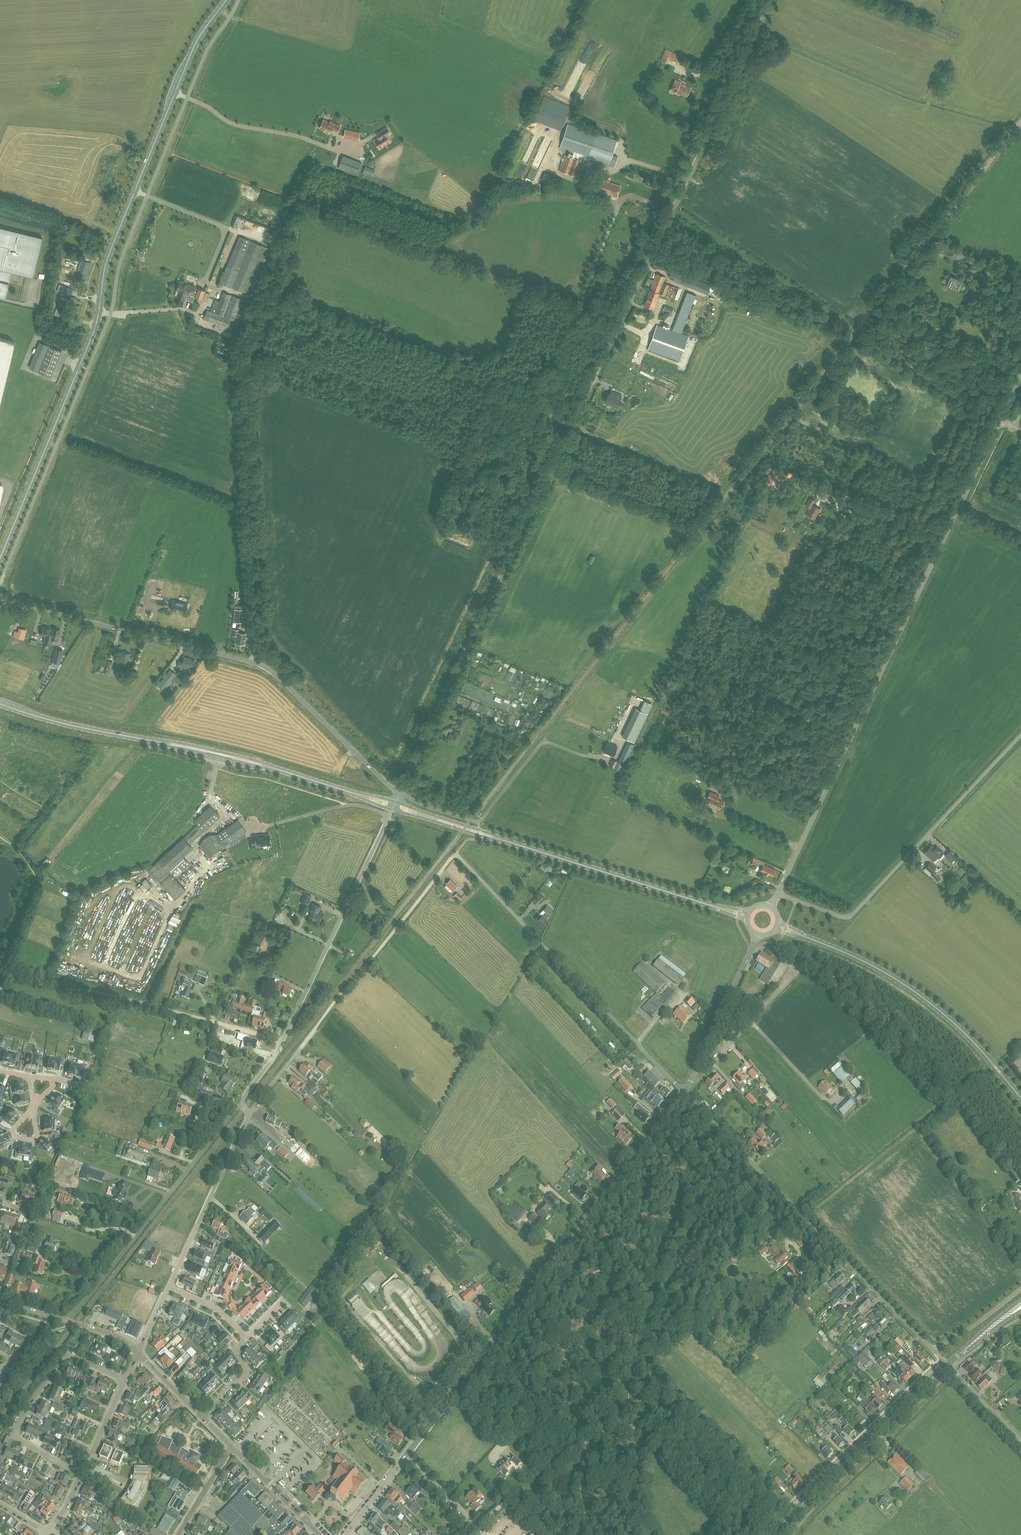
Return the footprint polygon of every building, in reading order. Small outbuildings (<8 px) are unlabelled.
[(680,56),(666,50),(661,61),(666,63),(669,58),(677,61),(680,56)] [(691,88),(681,83),(681,82),(676,80),(670,90),(676,93),(676,92),(686,97),(691,88)] [(561,130),(570,106),(545,97),(536,119),(561,130)] [(328,122),(326,124),(323,122),(320,128),(325,130),(325,131),(328,133),(329,132),(330,133),(332,129),(338,131),(340,126),(331,122),(330,123),(328,122)] [(614,148),(616,142),(614,136),(603,139),(602,134),(570,123),(566,133),(561,148),(566,150),(571,149),(573,155),(571,156),(567,168),(566,168),(567,172),(578,176),(583,160),(578,158),(577,155),(582,157),(589,155),(591,156),(596,154),(598,161),(617,167),(619,160),(613,158),(615,152),(603,147),(604,144),(614,148)] [(380,148),(390,142),(386,136),(390,134),(391,133),(390,133),(389,131),(387,127),(380,131),(377,133),(376,133),(378,137),(374,139),(380,148)] [(544,141),(539,150),(547,154),(551,145),(544,141)] [(343,156),(339,167),(357,174),(362,163),(343,156)] [(372,177),(375,170),(365,166),(363,173),(372,177)] [(132,182),(134,174),(121,170),(119,178),(132,182)] [(554,175),(545,172),(542,181),(551,184),(554,175)] [(617,197),(621,186),(609,182),(611,178),(606,176),(605,180),(602,179),(598,190),(617,197)] [(32,277),(42,237),(0,227),(0,297),(5,298),(12,272),(32,277)] [(229,267),(228,269),(223,283),(249,294),(269,248),(239,236),(235,248),(232,247),(224,265),(229,267)] [(960,250),(953,246),(947,256),(954,259),(960,250)] [(86,281),(91,263),(83,260),(77,278),(86,281)] [(683,289),(678,288),(669,284),(663,282),(665,277),(656,273),(644,305),(653,308),(659,294),(665,296),(674,299),(678,301),(683,289)] [(967,287),(968,284),(951,276),(947,287),(955,290),(956,289),(959,290),(962,285),(967,287)] [(708,290),(710,284),(701,280),(698,286),(708,290)] [(178,286),(176,290),(178,291),(177,296),(179,297),(185,299),(186,296),(188,297),(187,297),(189,298),(189,300),(193,301),(194,298),(193,296),(191,295),(191,294),(189,294),(189,292),(191,292),(193,293),(196,287),(180,281),(178,286)] [(97,284),(95,289),(85,284),(83,288),(97,295),(101,286),(97,284)] [(73,288),(63,285),(58,298),(68,302),(73,288)] [(210,294),(204,292),(205,290),(199,288),(195,298),(207,302),(210,294)] [(214,299),(210,311),(207,310),(203,319),(206,320),(205,324),(226,333),(228,327),(231,319),(236,321),(244,299),(232,295),(231,295),(229,294),(222,291),(220,296),(218,301),(214,299)] [(681,332),(696,294),(688,291),(673,330),(681,332)] [(680,361),(689,336),(657,324),(648,349),(680,361)] [(14,341),(0,338),(0,399),(14,341)] [(62,351),(49,346),(40,342),(29,367),(39,371),(52,377),(62,351)] [(617,407),(622,396),(611,391),(609,394),(608,394),(605,401),(617,407)] [(937,458),(931,455),(924,471),(929,473),(934,461),(935,461),(937,458)] [(828,497),(831,491),(832,489),(821,485),(818,493),(828,497)] [(815,519),(821,508),(813,504),(815,500),(810,498),(807,504),(812,506),(807,514),(815,519)] [(179,601),(173,600),(171,609),(185,613),(187,606),(183,605),(184,603),(179,601)] [(235,605),(234,609),(233,621),(241,622),(240,628),(248,629),(249,620),(242,619),(242,610),(242,606),(235,605)] [(52,629),(43,627),(41,635),(45,636),(44,642),(46,643),(49,634),(51,634),(52,629)] [(26,630),(19,628),(17,638),(24,640),(26,630)] [(49,634),(46,643),(50,644),(52,638),(58,640),(60,630),(52,628),(52,629),(51,634),(49,634)] [(245,645),(247,634),(237,632),(237,630),(234,630),(233,635),(236,636),(235,643),(245,645)] [(63,650),(56,648),(52,661),(53,661),(52,665),(58,667),(59,663),(60,663),(63,650)] [(129,663),(131,654),(122,652),(120,660),(129,663)] [(186,668),(187,667),(187,666),(192,667),(194,661),(189,659),(189,658),(184,657),(183,662),(179,662),(178,665),(182,666),(181,667),(186,668)] [(110,675),(114,662),(109,661),(105,674),(110,675)] [(164,690),(177,674),(170,669),(158,685),(164,690)] [(634,742),(647,714),(636,708),(622,737),(634,742)] [(468,718),(462,715),(458,722),(455,721),(453,725),(456,727),(456,728),(462,731),(468,718)] [(456,744),(461,734),(455,731),(453,736),(450,735),(448,740),(456,744)] [(613,756),(617,746),(608,742),(604,752),(613,756)] [(621,756),(618,761),(612,759),(609,766),(612,767),(622,770),(624,765),(625,765),(634,745),(627,742),(621,756)] [(722,785),(726,778),(713,772),(711,779),(719,783),(722,785)] [(719,796),(710,791),(708,797),(710,799),(708,804),(719,809),(720,806),(721,804),(722,801),(718,799),(719,796)] [(189,844),(201,833),(220,817),(210,806),(194,820),(198,825),(184,838),(183,838),(159,861),(158,861),(148,870),(175,899),(185,890),(175,878),(190,864),(183,856),(192,848),(189,844)] [(208,857),(224,846),(246,831),(238,820),(216,835),(211,834),(204,839),(200,845),(208,857)] [(270,836),(269,835),(269,834),(265,835),(265,834),(263,834),(260,835),(256,835),(256,834),(253,835),(253,836),(252,836),(253,839),(249,839),(249,840),(249,841),(250,847),(258,846),(258,845),(271,843),(270,839),(271,838),(270,836)] [(935,848),(932,845),(925,853),(933,861),(936,863),(939,859),(939,858),(944,853),(937,846),(935,848)] [(949,852),(945,856),(952,862),(955,858),(949,852)] [(754,857),(751,864),(757,867),(757,865),(762,867),(760,870),(765,872),(764,872),(768,874),(769,874),(772,875),(775,869),(767,866),(764,864),(765,862),(764,861),(764,862),(754,857)] [(925,867),(932,873),(934,870),(937,872),(939,869),(936,867),(930,862),(925,867)] [(194,879),(199,872),(191,867),(184,878),(193,884),(196,880),(194,879)] [(941,879),(934,872),(931,874),(939,881),(941,879)] [(153,884),(148,878),(139,887),(144,893),(153,884)] [(457,887),(450,879),(446,883),(453,890),(457,887)] [(307,905),(308,902),(311,896),(304,893),(300,902),(304,904),(304,903),(307,905)] [(540,893),(537,896),(532,901),(537,905),(540,903),(542,905),(547,900),(540,893)] [(319,911),(321,907),(313,903),(310,910),(312,911),(309,918),(319,922),(323,913),(319,911)] [(98,911),(106,914),(108,909),(100,906),(98,911)] [(546,918),(553,911),(547,906),(543,910),(545,912),(541,916),(539,914),(534,919),(537,921),(538,921),(542,925),(548,919),(546,918)] [(174,929),(176,925),(179,927),(183,919),(175,914),(168,925),(174,929)] [(260,931),(256,941),(255,942),(261,944),(256,955),(263,958),(272,936),(260,931)] [(768,984),(781,963),(768,955),(767,956),(761,952),(756,961),(767,968),(760,979),(768,984)] [(653,967),(662,974),(678,985),(683,978),(668,967),(659,959),(653,967)] [(656,993),(665,983),(642,962),(633,972),(656,993)] [(194,982),(204,986),(207,979),(197,975),(194,982)] [(190,990),(193,982),(183,978),(180,986),(185,988),(182,996),(189,999),(192,991),(190,990)] [(281,982),(276,979),(271,989),(274,990),(275,988),(277,989),(278,988),(284,991),(283,993),(290,997),(293,990),(286,987),(287,985),(281,982)] [(684,991),(688,985),(682,982),(679,988),(684,991)] [(670,988),(661,997),(657,1001),(664,1007),(676,994),(670,988)] [(657,1001),(653,997),(653,996),(642,1008),(653,1019),(664,1007),(657,1001)] [(694,1002),(689,996),(684,1001),(690,1006),(694,1002)] [(260,1023),(259,1028),(263,1029),(264,1026),(266,1027),(267,1027),(269,1022),(268,1021),(265,1020),(266,1020),(265,1020),(267,1014),(260,1012),(261,1009),(258,1008),(258,1005),(256,1005),(256,1007),(254,1007),(256,1002),(252,1001),(251,1006),(250,1006),(234,1002),(232,1009),(238,1011),(241,1012),(245,1013),(246,1010),(250,1011),(250,1010),(253,1010),(253,1011),(257,1012),(256,1012),(260,1013),(259,1014),(260,1014),(259,1018),(260,1019),(258,1023),(260,1023)] [(694,1002),(690,1006),(694,1010),(698,1006),(694,1002)] [(684,1023),(691,1015),(681,1006),(674,1014),(684,1023)] [(229,1018),(236,1020),(237,1014),(238,1011),(232,1009),(230,1015),(229,1018)] [(253,1026),(259,1028),(260,1023),(258,1023),(260,1019),(259,1018),(260,1014),(259,1014),(260,1013),(256,1012),(257,1012),(253,1011),(253,1010),(250,1010),(250,1011),(246,1010),(245,1013),(241,1012),(240,1015),(254,1019),(254,1020),(252,1019),(251,1020),(250,1024),(250,1025),(253,1026)] [(90,1033),(83,1031),(81,1039),(88,1041),(90,1033)] [(256,1050),(258,1041),(248,1038),(248,1036),(238,1034),(237,1040),(243,1041),(241,1046),(256,1050)] [(221,1066),(224,1058),(221,1057),(223,1051),(219,1050),(219,1049),(214,1047),(208,1061),(213,1063),(221,1066)] [(3,1049),(1,1055),(4,1056),(2,1063),(8,1064),(11,1054),(6,1052),(6,1050),(3,1049)] [(11,1054),(8,1064),(9,1064),(9,1066),(13,1066),(13,1065),(14,1066),(16,1059),(19,1059),(20,1053),(17,1052),(16,1055),(11,1054)] [(24,1054),(24,1060),(26,1060),(26,1062),(26,1064),(25,1068),(31,1068),(33,1058),(27,1057),(28,1054),(24,1054)] [(47,1055),(45,1062),(48,1062),(47,1069),(53,1070),(55,1060),(49,1059),(50,1056),(47,1055)] [(33,1058),(31,1068),(37,1069),(38,1066),(38,1064),(38,1062),(41,1062),(42,1056),(39,1056),(39,1058),(33,1058)] [(55,1060),(53,1070),(53,1071),(55,1071),(59,1072),(60,1064),(63,1065),(64,1059),(61,1058),(60,1061),(55,1060)] [(244,1066),(230,1058),(225,1066),(238,1074),(244,1066)] [(332,1066),(324,1059),(317,1067),(325,1074),(332,1066)] [(68,1061),(67,1067),(69,1068),(67,1075),(73,1076),(76,1066),(71,1064),(72,1062),(68,1061)] [(313,1077),(318,1082),(323,1076),(319,1072),(317,1074),(311,1070),(313,1068),(308,1063),(305,1065),(304,1064),(302,1068),(313,1078),(313,1077)] [(76,1066),(73,1076),(74,1076),(74,1077),(76,1077),(79,1078),(81,1071),(84,1072),(86,1066),(82,1065),(82,1067),(76,1066)] [(852,1074),(844,1065),(839,1069),(847,1078),(852,1074)] [(313,1078),(302,1068),(299,1071),(310,1080),(307,1083),(315,1089),(317,1086),(319,1083),(318,1082),(313,1077),(313,1078)] [(755,1068),(748,1074),(753,1080),(757,1076),(760,1079),(763,1077),(755,1068)] [(614,1079),(615,1077),(621,1072),(618,1069),(613,1074),(611,1076),(614,1079)] [(227,1094),(232,1088),(237,1082),(230,1077),(231,1075),(228,1073),(227,1074),(222,1071),(219,1075),(224,1079),(221,1082),(223,1083),(220,1088),(227,1094)] [(654,1088),(660,1082),(650,1071),(644,1077),(654,1088)] [(639,1081),(644,1076),(640,1072),(635,1076),(639,1081)] [(739,1072),(736,1075),(743,1083),(748,1078),(745,1074),(743,1076),(739,1072)] [(719,1081),(720,1080),(719,1078),(715,1073),(705,1083),(710,1087),(712,1085),(715,1087),(719,1082),(719,1081)] [(743,1083),(736,1075),(733,1078),(736,1082),(734,1084),(737,1088),(743,1083)] [(294,1077),(291,1080),(307,1093),(308,1094),(310,1091),(294,1077)] [(627,1092),(631,1088),(623,1078),(618,1083),(627,1092)] [(864,1087),(856,1078),(851,1082),(859,1091),(864,1087)] [(307,1093),(291,1080),(289,1083),(293,1087),(291,1088),(297,1093),(298,1091),(304,1096),(307,1093)] [(825,1095),(833,1088),(826,1081),(818,1088),(821,1090),(819,1091),(823,1095),(824,1094),(825,1095)] [(663,1101),(659,1098),(657,1096),(659,1093),(654,1088),(649,1082),(647,1084),(649,1085),(646,1088),(652,1092),(649,1095),(654,1099),(652,1101),(658,1106),(663,1101)] [(723,1094),(729,1088),(730,1088),(732,1086),(727,1082),(725,1084),(719,1090),(723,1094)] [(13,1092),(10,1092),(11,1096),(17,1095),(16,1092),(24,1091),(23,1087),(23,1085),(22,1083),(19,1084),(19,1083),(15,1084),(15,1085),(12,1085),(13,1092)] [(202,1090),(200,1095),(200,1096),(210,1099),(211,1098),(212,1093),(205,1091),(204,1090),(205,1086),(199,1085),(198,1089),(202,1090)] [(666,1098),(670,1092),(662,1085),(657,1090),(666,1098)] [(55,1094),(52,1100),(61,1105),(64,1101),(66,1102),(68,1100),(63,1096),(61,1098),(55,1094)] [(720,1095),(718,1097),(715,1094),(713,1096),(719,1102),(721,1100),(720,1098),(721,1097),(720,1096),(721,1096),(720,1095)] [(758,1103),(756,1102),(756,1101),(749,1094),(745,1098),(752,1105),(753,1105),(754,1107),(758,1103)] [(17,1095),(11,1096),(11,1099),(14,1098),(15,1105),(26,1103),(25,1101),(27,1101),(26,1098),(25,1098),(25,1096),(17,1097),(17,1095)] [(855,1104),(849,1098),(837,1109),(843,1115),(855,1104)] [(312,1110),(316,1106),(308,1099),(304,1104),(312,1110)] [(50,1102),(48,1105),(54,1109),(53,1111),(58,1115),(60,1112),(58,1110),(61,1105),(52,1100),(51,1100),(50,1102)] [(192,1107),(185,1104),(186,1103),(180,1102),(177,1111),(182,1113),(185,1113),(190,1115),(192,1107)] [(649,1117),(645,1114),(645,1113),(646,1111),(647,1111),(638,1103),(636,1106),(634,1108),(639,1113),(636,1116),(644,1123),(648,1119),(649,1117)] [(7,1109),(4,1114),(13,1120),(13,1119),(13,1120),(14,1118),(16,1115),(10,1111),(12,1108),(7,1105),(5,1107),(7,1109)] [(625,1115),(617,1107),(611,1112),(619,1121),(625,1115)] [(1,1123),(3,1121),(9,1125),(13,1120),(4,1114),(0,1118),(0,1122),(1,1123)] [(270,1115),(268,1119),(280,1126),(282,1122),(277,1119),(270,1115)] [(44,1120),(44,1126),(54,1126),(55,1121),(57,1121),(58,1117),(51,1117),(51,1120),(44,1120)] [(280,1126),(268,1119),(266,1122),(274,1126),(279,1128),(280,1126)] [(285,1129),(287,1128),(292,1133),(294,1131),(284,1123),(281,1126),(285,1129)] [(69,1124),(65,1134),(70,1136),(73,1129),(72,1128),(73,1125),(69,1124)] [(619,1125),(615,1129),(621,1134),(617,1138),(625,1146),(631,1139),(628,1136),(630,1134),(619,1125)] [(42,1127),(42,1130),(43,1130),(43,1132),(50,1132),(50,1135),(57,1135),(57,1132),(54,1132),(54,1126),(44,1126),(43,1127),(42,1127)] [(767,1133),(761,1128),(760,1127),(756,1132),(762,1138),(767,1133)] [(268,1139),(262,1134),(257,1140),(260,1143),(259,1144),(262,1146),(263,1146),(266,1148),(269,1144),(274,1149),(278,1145),(269,1138),(268,1139)] [(775,1143),(779,1139),(775,1134),(771,1138),(775,1143)] [(170,1152),(173,1143),(175,1139),(167,1136),(165,1141),(162,1140),(161,1144),(158,1143),(157,1147),(170,1152)] [(4,1148),(3,1146),(5,1145),(7,1144),(6,1144),(10,1142),(7,1137),(0,1140),(0,1150),(4,1148)] [(755,1150),(756,1149),(758,1151),(761,1148),(762,1149),(767,1144),(764,1141),(762,1143),(759,1141),(757,1143),(753,1139),(751,1137),(749,1137),(747,1138),(747,1140),(750,1143),(749,1143),(755,1150)] [(39,1144),(38,1145),(41,1148),(40,1148),(43,1151),(43,1150),(46,1152),(51,1147),(53,1149),(55,1146),(50,1142),(48,1144),(43,1140),(40,1143),(40,1142),(39,1144)] [(141,1141),(139,1147),(152,1151),(154,1145),(141,1141)] [(16,1151),(15,1157),(18,1158),(18,1155),(24,1156),(25,1145),(23,1145),(19,1144),(18,1151),(16,1151)] [(127,1147),(125,1152),(127,1152),(125,1157),(132,1160),(133,1157),(136,1159),(135,1160),(142,1162),(144,1155),(140,1154),(141,1151),(135,1149),(136,1146),(130,1144),(129,1147),(127,1147)] [(25,1145),(24,1156),(29,1157),(29,1160),(32,1160),(33,1154),(31,1153),(32,1146),(25,1145)] [(289,1154),(281,1147),(278,1151),(285,1158),(289,1154)] [(256,1161),(255,1160),(253,1163),(247,1158),(243,1163),(251,1170),(249,1172),(254,1176),(258,1172),(260,1173),(265,1168),(267,1171),(271,1166),(260,1157),(256,1161)] [(148,1176),(147,1180),(152,1181),(153,1178),(158,1180),(161,1170),(160,1170),(162,1166),(157,1164),(156,1166),(155,1168),(151,1166),(151,1167),(148,1176)] [(590,1172),(595,1176),(594,1177),(599,1181),(601,1182),(605,1176),(599,1171),(598,1171),(599,1170),(600,1170),(602,1167),(597,1164),(590,1172)] [(84,1166),(80,1177),(86,1179),(87,1175),(101,1180),(104,1173),(84,1166)] [(136,1171),(131,1169),(127,1168),(125,1176),(129,1177),(131,1172),(136,1173),(136,1171)] [(1010,1173),(1014,1177),(1012,1179),(1015,1183),(1020,1180),(1013,1170),(1011,1172),(1010,1173)] [(15,1177),(9,1175),(8,1178),(1,1176),(0,1179),(0,1183),(3,1184),(2,1185),(7,1187),(9,1182),(13,1183),(15,1177)] [(114,1190),(112,1197),(115,1198),(114,1201),(120,1203),(121,1200),(124,1201),(129,1188),(127,1187),(128,1185),(122,1182),(121,1185),(119,1184),(117,1191),(114,1190)] [(582,1186),(578,1183),(575,1187),(577,1189),(573,1194),(582,1201),(582,1200),(583,1201),(586,1198),(585,1197),(587,1195),(584,1193),(587,1190),(582,1186)] [(74,1196),(63,1192),(63,1190),(57,1188),(55,1193),(60,1195),(58,1202),(71,1206),(74,1196)] [(1020,1211),(1020,1196),(1020,1194),(1015,1197),(1011,1191),(1005,1195),(1009,1201),(1013,1199),(1020,1211)] [(560,1200),(552,1192),(545,1199),(554,1207),(560,1200)] [(23,1193),(20,1201),(31,1204),(32,1199),(35,1200),(37,1195),(31,1194),(31,1195),(23,1193)] [(383,1197),(379,1194),(373,1201),(377,1205),(383,1197)] [(551,1207),(545,1202),(539,1208),(541,1210),(537,1213),(541,1217),(541,1216),(545,1220),(551,1215),(547,1211),(551,1207)] [(257,1214),(255,1212),(250,1208),(247,1211),(246,1211),(240,1217),(247,1224),(253,1218),(257,1214)] [(274,1219),(266,1211),(263,1208),(259,1212),(262,1215),(262,1214),(270,1222),(274,1219)] [(61,1219),(63,1212),(55,1209),(52,1216),(61,1219)] [(14,1226),(17,1216),(4,1212),(1,1222),(14,1226)] [(540,1220),(534,1214),(529,1218),(536,1225),(540,1220)] [(257,1234),(259,1236),(257,1238),(263,1244),(281,1226),(275,1219),(265,1229),(263,1228),(257,1234)] [(226,1240),(229,1234),(224,1232),(225,1231),(220,1228),(223,1223),(215,1220),(212,1227),(218,1230),(216,1235),(226,1240)] [(15,1227),(13,1235),(22,1237),(23,1230),(21,1230),(21,1228),(23,1224),(17,1222),(15,1227)] [(774,1238),(780,1232),(776,1228),(770,1233),(774,1238)] [(29,1244),(29,1245),(32,1237),(25,1235),(22,1243),(28,1245),(29,1244)] [(14,1248),(15,1247),(11,1246),(12,1242),(10,1241),(11,1237),(6,1236),(2,1249),(5,1250),(4,1254),(12,1256),(13,1252),(14,1252),(15,1249),(14,1248)] [(47,1238),(46,1241),(43,1249),(53,1252),(56,1244),(53,1243),(54,1240),(47,1238)] [(208,1238),(207,1239),(204,1238),(201,1245),(212,1250),(215,1243),(213,1242),(213,1241),(208,1238)] [(29,1244),(28,1245),(27,1251),(35,1253),(37,1247),(29,1245),(29,1244)] [(783,1267),(788,1262),(785,1259),(788,1257),(784,1253),(781,1255),(774,1246),(770,1249),(768,1247),(766,1249),(764,1246),(758,1251),(761,1255),(767,1250),(768,1249),(769,1250),(776,1259),(775,1261),(778,1265),(780,1264),(783,1267)] [(159,1257),(161,1253),(152,1249),(146,1260),(154,1264),(158,1257),(159,1257)] [(206,1251),(204,1255),(198,1252),(197,1252),(195,1255),(196,1255),(195,1258),(206,1263),(209,1257),(211,1258),(213,1255),(206,1251)] [(43,1269),(45,1263),(40,1261),(41,1258),(34,1256),(32,1264),(36,1265),(33,1273),(42,1275),(44,1269),(43,1269)] [(242,1260),(236,1258),(235,1260),(232,1259),(229,1266),(238,1270),(239,1270),(242,1264),(240,1263),(242,1260)] [(790,1265),(786,1268),(789,1272),(787,1274),(787,1276),(789,1277),(790,1277),(792,1276),(796,1281),(799,1278),(801,1280),(813,1267),(807,1261),(796,1271),(790,1265)] [(190,1267),(188,1270),(189,1271),(189,1272),(195,1275),(196,1274),(200,1276),(203,1269),(206,1271),(207,1268),(197,1263),(196,1265),(192,1264),(191,1267),(190,1267)] [(238,1270),(229,1266),(226,1273),(235,1277),(238,1270)] [(226,1273),(224,1278),(233,1283),(233,1282),(235,1277),(226,1273)] [(833,1280),(829,1284),(834,1289),(839,1284),(845,1278),(840,1273),(834,1279),(835,1280),(834,1281),(833,1280)] [(324,1283),(329,1277),(325,1274),(320,1279),(324,1283)] [(193,1289),(196,1283),(197,1283),(198,1280),(193,1277),(192,1281),(186,1278),(183,1284),(193,1289)] [(221,1283),(231,1288),(233,1283),(224,1278),(221,1283)] [(323,1285),(316,1279),(298,1302),(305,1307),(323,1285)] [(36,1290),(37,1285),(36,1285),(37,1284),(28,1282),(27,1287),(21,1285),(21,1284),(17,1283),(15,1290),(19,1292),(19,1290),(25,1292),(25,1293),(29,1294),(28,1296),(33,1297),(34,1293),(33,1292),(34,1289),(36,1290)] [(228,1293),(230,1288),(231,1288),(221,1283),(219,1288),(228,1293)] [(259,1290),(266,1297),(272,1292),(264,1284),(259,1289),(259,1290)] [(837,1295),(844,1289),(840,1285),(834,1291),(837,1295)] [(851,1294),(856,1289),(852,1285),(842,1294),(841,1296),(841,1295),(838,1298),(841,1302),(845,1299),(844,1299),(845,1297),(845,1298),(850,1293),(851,1294)] [(220,1298),(219,1300),(224,1302),(225,1299),(226,1298),(228,1293),(219,1288),(217,1287),(213,1295),(220,1298)] [(470,1288),(468,1290),(460,1296),(465,1301),(474,1293),(470,1288)] [(266,1297),(259,1290),(254,1295),(261,1302),(266,1297)] [(804,1303),(810,1297),(804,1292),(799,1298),(804,1303)] [(360,1294),(350,1300),(353,1305),(363,1299),(360,1294)] [(254,1295),(250,1299),(249,1298),(247,1300),(255,1308),(261,1302),(254,1295)] [(458,1314),(465,1309),(455,1296),(448,1302),(458,1314)] [(485,1306),(482,1309),(490,1316),(494,1310),(491,1308),(492,1307),(490,1305),(492,1303),(490,1301),(491,1300),(487,1297),(486,1298),(484,1296),(480,1301),(485,1306)] [(387,1306),(379,1297),(375,1300),(383,1309),(387,1306)] [(865,1310),(871,1304),(866,1299),(860,1304),(861,1305),(856,1309),(855,1308),(849,1314),(853,1318),(856,1315),(859,1312),(861,1314),(865,1309),(865,1310)] [(242,1306),(249,1314),(255,1308),(247,1300),(245,1302),(246,1303),(242,1306)] [(172,1309),(183,1314),(181,1313),(184,1308),(186,1309),(187,1307),(182,1304),(181,1306),(179,1306),(175,1304),(172,1309)] [(235,1313),(238,1317),(240,1315),(243,1319),(249,1314),(242,1306),(239,1309),(237,1311),(235,1313)] [(842,1317),(844,1316),(848,1311),(843,1306),(837,1311),(842,1317)] [(109,1309),(106,1315),(120,1322),(121,1321),(123,1317),(123,1316),(116,1312),(109,1309)] [(172,1309),(169,1315),(170,1315),(170,1316),(172,1317),(173,1317),(176,1318),(175,1321),(180,1323),(181,1320),(180,1320),(183,1314),(172,1309)] [(471,1317),(465,1309),(458,1314),(464,1322),(471,1317)] [(297,1316),(292,1312),(288,1316),(295,1323),(296,1323),(295,1322),(298,1318),(301,1321),(303,1318),(299,1314),(297,1316)] [(878,1323),(884,1317),(883,1317),(879,1313),(876,1316),(873,1313),(868,1318),(870,1321),(869,1322),(872,1325),(876,1321),(878,1323)] [(190,1317),(186,1325),(192,1328),(194,1325),(198,1327),(203,1316),(200,1315),(199,1316),(196,1315),(194,1319),(190,1317)] [(203,1316),(198,1327),(203,1329),(201,1332),(205,1334),(211,1326),(207,1325),(208,1321),(205,1319),(206,1318),(203,1316)] [(295,1323),(288,1316),(284,1319),(292,1327),(295,1323)] [(120,1323),(118,1325),(119,1327),(122,1328),(120,1332),(137,1340),(142,1329),(144,1325),(133,1320),(132,1321),(123,1317),(121,1321),(120,1323)] [(884,1317),(878,1323),(876,1325),(873,1327),(877,1331),(880,1329),(879,1328),(880,1326),(882,1328),(888,1322),(884,1317)] [(280,1324),(283,1327),(281,1328),(286,1333),(292,1327),(284,1319),(280,1324)] [(858,1330),(865,1323),(864,1322),(862,1320),(854,1327),(858,1330)] [(172,1332),(176,1327),(170,1321),(167,1324),(171,1329),(169,1331),(171,1333),(172,1332)] [(472,1322),(468,1325),(474,1331),(477,1328),(472,1322)] [(180,1331),(176,1327),(172,1332),(175,1336),(180,1331)] [(210,1329),(204,1337),(208,1341),(213,1337),(216,1340),(215,1341),(223,1333),(222,1332),(223,1331),(220,1328),(219,1329),(217,1327),(213,1332),(210,1329)] [(868,1338),(874,1332),(870,1328),(864,1334),(868,1338)] [(824,1339),(827,1336),(821,1330),(818,1333),(821,1336),(824,1339)] [(268,1335),(277,1343),(285,1335),(281,1331),(279,1333),(278,1332),(276,1334),(273,1331),(268,1335)] [(10,1343),(14,1335),(9,1332),(4,1340),(10,1343)] [(223,1333),(215,1341),(219,1345),(218,1347),(220,1350),(226,1344),(224,1341),(228,1337),(223,1333)] [(14,1335),(10,1343),(15,1345),(19,1338),(14,1335)] [(277,1343),(268,1335),(264,1340),(268,1344),(265,1347),(270,1353),(274,1349),(273,1348),(277,1343)] [(25,1341),(19,1338),(15,1345),(20,1348),(25,1341)] [(154,1349),(164,1340),(162,1338),(160,1340),(158,1339),(157,1338),(153,1341),(155,1343),(151,1346),(154,1349)] [(258,1344),(253,1338),(250,1341),(256,1346),(258,1344)] [(166,1341),(164,1340),(154,1349),(158,1352),(164,1346),(163,1344),(166,1341)] [(191,1347),(184,1340),(177,1348),(184,1354),(188,1350),(191,1347)] [(904,1345),(902,1347),(906,1352),(914,1360),(914,1359),(920,1364),(922,1362),(923,1362),(924,1361),(925,1360),(919,1354),(917,1356),(909,1348),(910,1347),(906,1343),(904,1345)] [(893,1347),(895,1348),(899,1352),(902,1350),(896,1344),(893,1347)] [(106,1351),(108,1347),(105,1346),(101,1345),(100,1347),(97,1346),(94,1353),(101,1356),(102,1353),(105,1355),(106,1351)] [(250,1362),(257,1355),(252,1350),(254,1348),(252,1346),(243,1355),(250,1362)] [(108,1347),(106,1351),(109,1352),(108,1354),(111,1355),(108,1361),(114,1364),(115,1361),(118,1362),(121,1356),(115,1353),(116,1351),(108,1347)] [(177,1360),(165,1348),(158,1354),(159,1354),(162,1357),(159,1360),(163,1364),(164,1363),(169,1368),(177,1360)] [(858,1355),(851,1348),(847,1352),(853,1359),(858,1355)] [(222,1361),(228,1368),(235,1361),(226,1352),(224,1354),(226,1357),(222,1361)] [(866,1366),(872,1360),(864,1352),(858,1358),(866,1366)] [(257,1355),(250,1362),(256,1369),(266,1359),(264,1357),(261,1360),(257,1355)] [(900,1367),(911,1377),(915,1373),(910,1368),(914,1365),(904,1355),(900,1359),(904,1363),(900,1367)] [(879,1359),(877,1361),(886,1371),(891,1366),(883,1358),(880,1360),(879,1359)] [(185,1367),(175,1376),(180,1382),(186,1376),(185,1374),(189,1370),(191,1368),(189,1366),(191,1363),(191,1362),(192,1361),(191,1359),(187,1364),(185,1366),(186,1366),(185,1367)] [(228,1368),(222,1361),(217,1366),(214,1364),(212,1366),(222,1375),(228,1368)] [(178,1362),(176,1364),(175,1364),(169,1370),(174,1375),(180,1369),(178,1366),(180,1364),(178,1362)] [(964,1367),(968,1372),(969,1371),(971,1374),(970,1376),(975,1381),(982,1374),(977,1369),(976,1370),(973,1367),(969,1362),(964,1367)] [(83,1385),(85,1379),(78,1376),(81,1370),(70,1366),(66,1375),(76,1379),(75,1382),(83,1385)] [(195,1376),(201,1370),(197,1366),(191,1372),(195,1376)] [(899,1366),(893,1372),(899,1378),(901,1377),(906,1382),(911,1377),(900,1367),(899,1366)] [(861,1370),(856,1375),(863,1382),(868,1377),(861,1370)] [(210,1377),(206,1381),(212,1388),(219,1382),(210,1372),(208,1374),(210,1377)] [(261,1373),(255,1381),(263,1387),(267,1381),(270,1383),(271,1381),(261,1373)] [(144,1395),(149,1391),(148,1390),(150,1388),(149,1387),(150,1386),(148,1384),(152,1381),(146,1375),(143,1378),(142,1376),(136,1382),(138,1380),(143,1385),(144,1383),(146,1385),(145,1387),(146,1388),(144,1390),(143,1389),(140,1392),(137,1390),(136,1393),(143,1396),(144,1395)] [(982,1390),(992,1380),(987,1375),(984,1378),(983,1378),(977,1385),(982,1390)] [(820,1379),(818,1376),(813,1381),(820,1388),(822,1390),(825,1386),(819,1380),(820,1379)] [(90,1380),(86,1388),(90,1390),(95,1392),(97,1393),(99,1389),(105,1392),(109,1384),(104,1381),(100,1379),(98,1384),(94,1383),(96,1379),(91,1377),(90,1380)] [(212,1388),(206,1381),(201,1386),(199,1384),(197,1386),(206,1395),(212,1388)] [(263,1387),(255,1381),(250,1389),(261,1396),(262,1394),(260,1392),(263,1387)] [(893,1395),(899,1390),(893,1384),(891,1386),(888,1383),(886,1384),(885,1383),(881,1387),(888,1394),(890,1392),(893,1395)] [(885,1395),(874,1384),(871,1387),(882,1398),(885,1395)] [(150,1392),(149,1391),(144,1395),(148,1400),(152,1397),(154,1394),(157,1396),(162,1391),(158,1386),(155,1389),(154,1388),(150,1392)] [(55,1387),(52,1393),(59,1397),(62,1390),(55,1387)] [(239,1397),(246,1404),(250,1399),(253,1402),(255,1400),(246,1390),(239,1397)] [(59,1397),(52,1393),(49,1400),(56,1403),(59,1397)] [(97,1409),(99,1406),(86,1400),(88,1396),(81,1393),(79,1396),(83,1398),(79,1407),(91,1413),(93,1407),(97,1409)] [(143,1396),(136,1393),(135,1396),(129,1393),(125,1400),(133,1403),(135,1400),(138,1402),(143,1396)] [(260,1409),(263,1404),(268,1395),(265,1394),(257,1407),(260,1409)] [(875,1396),(873,1399),(872,1398),(869,1402),(866,1398),(860,1404),(863,1407),(868,1412),(875,1406),(878,1410),(883,1405),(875,1396)] [(164,1410),(173,1401),(168,1397),(163,1401),(166,1403),(161,1408),(164,1410)] [(246,1404),(239,1397),(232,1404),(241,1413),(243,1411),(241,1409),(246,1404)] [(173,1401),(164,1410),(162,1412),(161,1413),(156,1417),(162,1423),(164,1425),(168,1421),(167,1419),(163,1415),(164,1414),(170,1408),(173,1410),(177,1406),(173,1401)] [(60,1407),(58,1406),(52,1404),(51,1406),(42,1402),(39,1408),(47,1412),(49,1413),(52,1407),(58,1410),(60,1407)] [(147,1410),(151,1414),(158,1407),(155,1403),(147,1410)] [(127,1415),(137,1419),(138,1416),(134,1411),(135,1409),(127,1405),(126,1409),(122,1407),(119,1414),(126,1418),(127,1415)] [(849,1414),(854,1408),(850,1405),(848,1407),(849,1408),(846,1412),(849,1414)] [(47,1412),(39,1408),(36,1414),(44,1418),(47,1412)] [(215,1416),(235,1437),(242,1430),(239,1428),(240,1427),(241,1427),(244,1425),(242,1423),(243,1422),(241,1420),(238,1423),(238,1425),(237,1425),(226,1415),(227,1414),(228,1414),(230,1412),(227,1408),(225,1410),(225,1411),(224,1412),(221,1410),(215,1416)] [(78,1412),(72,1409),(69,1415),(75,1417),(78,1412)] [(861,1425),(865,1421),(859,1415),(859,1416),(856,1413),(854,1415),(857,1418),(855,1420),(861,1425)] [(247,1423),(250,1425),(256,1416),(253,1414),(247,1423)] [(794,1419),(791,1422),(794,1425),(797,1421),(800,1418),(798,1416),(794,1419)] [(839,1421),(842,1424),(846,1428),(844,1430),(850,1436),(854,1431),(849,1426),(850,1425),(842,1417),(839,1421)] [(74,1429),(81,1432),(85,1433),(87,1433),(88,1431),(86,1430),(89,1424),(83,1422),(79,1420),(75,1418),(71,1427),(74,1429)] [(128,1429),(131,1423),(126,1420),(125,1423),(116,1420),(113,1426),(122,1431),(124,1427),(128,1429)] [(830,1433),(832,1431),(834,1429),(826,1422),(822,1426),(830,1433)] [(386,1429),(393,1435),(390,1439),(398,1445),(403,1439),(397,1434),(399,1432),(390,1424),(386,1429)] [(35,1428),(29,1425),(25,1432),(32,1435),(35,1428)] [(37,1425),(35,1428),(32,1435),(38,1438),(42,1431),(40,1430),(41,1427),(37,1425)] [(844,1431),(837,1425),(834,1429),(840,1435),(844,1431)] [(81,1432),(74,1429),(72,1434),(79,1437),(81,1432)] [(118,1445),(120,1441),(121,1440),(122,1437),(122,1436),(120,1435),(111,1431),(108,1437),(113,1439),(112,1442),(118,1445)] [(839,1447),(844,1443),(835,1433),(832,1436),(836,1440),(834,1442),(839,1447)] [(53,1438),(52,1438),(46,1435),(43,1443),(49,1446),(53,1438)] [(53,1438),(49,1446),(56,1449),(59,1441),(57,1440),(57,1439),(56,1437),(54,1436),(52,1438),(53,1438)] [(152,1450),(178,1466),(195,1477),(199,1470),(202,1466),(197,1463),(200,1456),(192,1451),(191,1454),(185,1450),(184,1450),(181,1449),(182,1447),(171,1444),(173,1441),(162,1437),(159,1444),(156,1442),(152,1450)] [(388,1458),(392,1453),(390,1451),(391,1450),(388,1448),(390,1446),(379,1437),(376,1441),(381,1445),(380,1446),(382,1447),(379,1452),(380,1452),(379,1453),(382,1455),(382,1454),(388,1458)] [(337,1446),(340,1443),(337,1440),(335,1443),(332,1446),(335,1449),(337,1446)] [(69,1451),(78,1455),(80,1449),(78,1448),(80,1445),(71,1441),(70,1444),(71,1446),(69,1451)] [(821,1453),(817,1448),(812,1443),(809,1447),(818,1456),(821,1453)] [(828,1458),(833,1453),(827,1447),(828,1446),(825,1443),(822,1445),(826,1449),(822,1452),(828,1458)] [(112,1449),(104,1446),(99,1456),(99,1458),(107,1460),(108,1460),(111,1461),(120,1465),(123,1456),(124,1456),(125,1453),(126,1452),(116,1450),(116,1451),(116,1450),(112,1449)] [(9,1460),(13,1451),(7,1448),(3,1457),(7,1458),(5,1462),(8,1463),(9,1459),(9,1460)] [(149,1450),(144,1448),(140,1455),(142,1456),(146,1458),(149,1450)] [(13,1451),(9,1460),(13,1461),(10,1466),(12,1466),(9,1471),(8,1474),(11,1475),(13,1473),(16,1465),(14,1464),(15,1462),(19,1454),(13,1451)] [(78,1455),(69,1451),(66,1457),(75,1461),(78,1455)] [(354,1495),(366,1479),(344,1462),(346,1461),(341,1457),(341,1456),(339,1454),(334,1460),(341,1466),(333,1477),(337,1480),(330,1490),(328,1489),(329,1488),(323,1483),(317,1489),(313,1486),(306,1494),(314,1502),(320,1496),(321,1496),(325,1492),(331,1496),(330,1497),(333,1499),(336,1501),(340,1504),(350,1491),(354,1495)] [(910,1467),(896,1454),(888,1463),(901,1476),(910,1467)] [(23,1471),(25,1468),(29,1460),(29,1459),(29,1458),(27,1457),(26,1457),(25,1457),(25,1458),(23,1457),(19,1465),(23,1467),(21,1470),(23,1471)] [(518,1466),(521,1463),(515,1457),(512,1460),(518,1466)] [(500,1464),(496,1468),(502,1474),(498,1477),(503,1481),(507,1477),(506,1476),(509,1473),(506,1470),(511,1465),(505,1459),(502,1462),(502,1463),(500,1465),(500,1464)] [(29,1460),(25,1468),(28,1469),(26,1472),(28,1473),(25,1479),(28,1481),(32,1473),(29,1472),(30,1470),(31,1471),(35,1462),(34,1462),(35,1462),(34,1460),(33,1460),(31,1460),(29,1460)] [(239,1469),(235,1464),(230,1469),(229,1468),(224,1473),(227,1475),(230,1472),(234,1475),(239,1469)] [(51,1468),(49,1467),(46,1465),(42,1473),(46,1475),(46,1476),(50,1478),(51,1475),(48,1474),(51,1468)] [(785,1469),(789,1474),(793,1470),(789,1465),(785,1469)] [(134,1474),(150,1476),(151,1473),(151,1470),(151,1467),(136,1467),(135,1467),(135,1466),(135,1469),(134,1471),(134,1474)] [(918,1470),(916,1473),(925,1481),(929,1476),(925,1472),(923,1474),(918,1470)] [(171,1475),(164,1471),(160,1478),(169,1480),(171,1475)] [(236,1477),(233,1480),(231,1481),(234,1484),(234,1483),(235,1484),(236,1483),(237,1484),(239,1482),(240,1481),(246,1476),(241,1471),(236,1477)] [(66,1484),(69,1477),(63,1474),(63,1475),(59,1473),(57,1476),(61,1478),(59,1481),(66,1484)] [(794,1489),(798,1486),(799,1486),(803,1482),(798,1477),(799,1476),(796,1473),(793,1476),(795,1479),(793,1481),(794,1481),(790,1485),(794,1489)] [(11,1480),(12,1477),(6,1474),(2,1480),(8,1484),(11,1480)] [(133,1479),(132,1481),(146,1485),(147,1483),(149,1484),(149,1481),(150,1478),(150,1476),(134,1474),(134,1476),(133,1479)] [(781,1481),(777,1477),(773,1482),(777,1486),(781,1481)] [(906,1477),(900,1484),(908,1492),(908,1491),(911,1494),(915,1491),(912,1487),(914,1485),(906,1477)] [(172,1500),(168,1506),(172,1508),(180,1513),(186,1504),(185,1503),(185,1504),(182,1502),(182,1501),(183,1500),(187,1494),(189,1495),(192,1491),(179,1483),(180,1482),(174,1479),(169,1488),(174,1491),(175,1490),(176,1491),(175,1494),(172,1500)] [(146,1485),(132,1481),(131,1484),(130,1486),(129,1489),(143,1496),(145,1494),(143,1493),(144,1490),(145,1488),(146,1485)] [(226,1534),(257,1534),(252,1529),(255,1525),(267,1511),(266,1509),(273,1502),(265,1495),(266,1494),(263,1491),(262,1492),(255,1485),(256,1484),(253,1481),(252,1482),(250,1484),(242,1492),(218,1516),(231,1529),(228,1531),(226,1534)] [(424,1489),(423,1490),(415,1483),(413,1486),(412,1486),(406,1493),(413,1499),(419,1492),(420,1493),(426,1497),(429,1494),(424,1489)] [(84,1490),(93,1495),(94,1492),(98,1496),(101,1493),(94,1486),(92,1488),(86,1485),(84,1490)] [(49,1489),(61,1494),(64,1489),(57,1486),(56,1489),(51,1486),(49,1489)] [(7,1487),(3,1493),(8,1497),(12,1490),(7,1487)] [(61,1494),(49,1489),(49,1490),(51,1492),(50,1493),(53,1495),(52,1497),(59,1500),(61,1494)] [(126,1494),(124,1497),(136,1505),(137,1503),(139,1501),(141,1498),(142,1499),(143,1496),(129,1489),(127,1491),(126,1494)] [(393,1489),(389,1493),(400,1502),(402,1504),(403,1506),(405,1503),(402,1500),(402,1499),(399,1496),(401,1495),(399,1494),(393,1489)] [(17,1493),(12,1490),(8,1497),(13,1500),(17,1493)] [(93,1495),(84,1490),(81,1495),(87,1498),(86,1500),(92,1503),(94,1499),(91,1498),(93,1495)] [(29,1491),(28,1492),(23,1501),(27,1504),(30,1499),(31,1500),(35,1494),(29,1491)] [(472,1492),(467,1497),(474,1504),(471,1506),(476,1511),(481,1506),(477,1503),(480,1500),(480,1499),(483,1496),(478,1491),(474,1494),(472,1492)] [(22,1496),(17,1493),(13,1500),(18,1503),(22,1496)] [(389,1493),(386,1497),(394,1503),(395,1502),(398,1504),(400,1502),(389,1493)] [(51,1498),(46,1496),(45,1495),(42,1499),(41,1500),(46,1504),(45,1506),(44,1507),(50,1512),(50,1511),(52,1512),(54,1509),(53,1508),(54,1506),(52,1505),(55,1501),(51,1498)] [(136,1505),(124,1497),(122,1498),(121,1500),(119,1502),(120,1502),(121,1503),(131,1513),(132,1512),(134,1510),(136,1508),(135,1507),(136,1505)] [(886,1510),(892,1504),(886,1497),(879,1503),(886,1510)] [(384,1499),(381,1504),(397,1517),(399,1515),(400,1512),(396,1509),(391,1505),(384,1499)] [(45,1506),(42,1504),(41,1504),(36,1500),(33,1504),(38,1508),(39,1507),(42,1509),(40,1512),(47,1517),(50,1512),(50,1511),(50,1512),(44,1507),(45,1506)] [(77,1506),(93,1514),(94,1511),(90,1509),(87,1508),(88,1507),(85,1506),(87,1503),(79,1500),(77,1506)] [(267,1511),(255,1525),(264,1534),(265,1532),(272,1525),(271,1524),(279,1516),(278,1516),(282,1512),(273,1502),(266,1509),(267,1511)] [(415,1502),(412,1505),(420,1511),(422,1508),(415,1502)] [(397,1517),(381,1504),(379,1505),(378,1505),(377,1507),(378,1507),(378,1508),(377,1508),(383,1513),(384,1513),(387,1516),(388,1514),(389,1514),(390,1515),(392,1516),(394,1518),(397,1517)] [(420,1511),(412,1505),(409,1508),(416,1515),(420,1511)] [(93,1514),(77,1506),(74,1512),(81,1515),(83,1511),(85,1512),(88,1514),(91,1515),(91,1514),(93,1514)] [(127,1517),(120,1511),(116,1515),(123,1521),(127,1517)] [(374,1513),(371,1517),(378,1522),(377,1523),(383,1527),(386,1523),(380,1519),(381,1518),(374,1513)] [(162,1529),(167,1533),(168,1533),(176,1520),(166,1514),(158,1527),(162,1529)] [(265,1532),(267,1534),(268,1534),(281,1534),(279,1534),(285,1528),(292,1520),(286,1515),(284,1514),(272,1525),(265,1532)] [(121,1525),(118,1521),(120,1520),(116,1515),(112,1518),(116,1523),(115,1524),(119,1527),(121,1525)] [(197,1522),(204,1526),(203,1527),(208,1530),(210,1526),(210,1525),(211,1523),(208,1521),(208,1520),(201,1516),(197,1522)] [(371,1517),(367,1521),(371,1524),(369,1526),(373,1529),(373,1528),(376,1531),(375,1531),(374,1530),(372,1532),(375,1534),(383,1534),(380,1533),(384,1528),(383,1527),(377,1523),(378,1522),(371,1517)] [(25,1534),(33,1534),(34,1533),(28,1529),(23,1526),(21,1524),(20,1524),(16,1521),(12,1518),(8,1523),(16,1530),(19,1532),(20,1531),(22,1533),(25,1534)] [(398,1532),(397,1532),(400,1534),(409,1534),(411,1533),(403,1526),(401,1528),(394,1521),(391,1525),(398,1532)] [(94,1523),(92,1525),(90,1526),(92,1528),(96,1532),(101,1526),(94,1523)] [(137,1534),(145,1534),(142,1532),(140,1534),(139,1532),(138,1533),(136,1530),(139,1527),(133,1524),(129,1527),(133,1532),(134,1532),(137,1534)] [(222,1531),(224,1528),(218,1524),(216,1527),(221,1531),(221,1532),(216,1529),(215,1531),(219,1534),(221,1532),(222,1533),(222,1531)] [(303,1532),(301,1530),(301,1529),(300,1530),(299,1528),(296,1526),(297,1525),(296,1525),(289,1532),(288,1531),(284,1534),(300,1534),(303,1532)] [(205,1532),(201,1530),(202,1530),(195,1526),(191,1532),(196,1534),(199,1534),(200,1533),(202,1534),(204,1534),(205,1532)] [(76,1531),(71,1527),(66,1532),(69,1534),(72,1534),(76,1531)] [(393,1531),(394,1531),(389,1527),(386,1530),(391,1534),(392,1534),(394,1534),(396,1533),(393,1531)]
